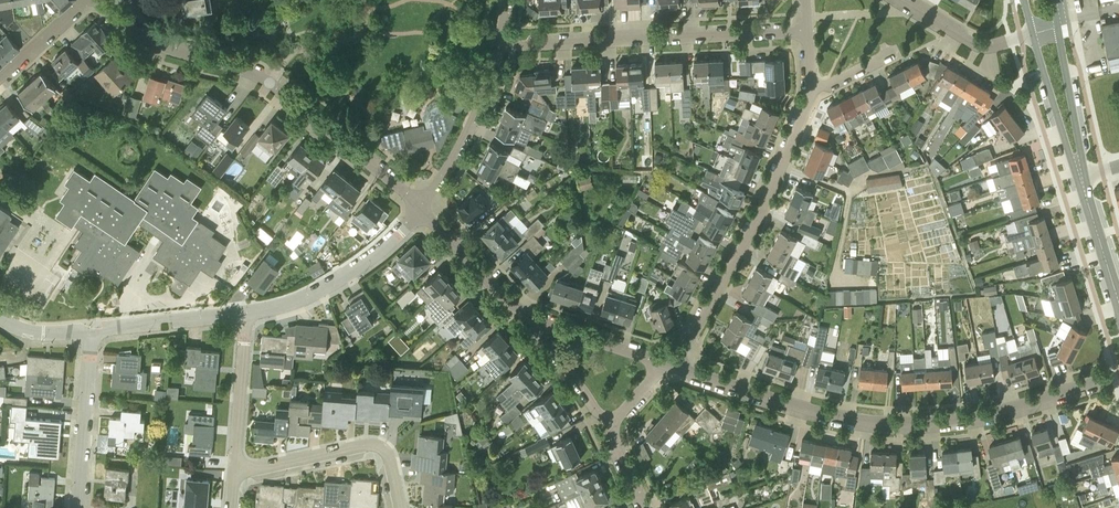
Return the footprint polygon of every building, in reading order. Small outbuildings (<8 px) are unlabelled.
[(31,36),(15,19),(12,0),(0,0),(0,26),(19,47),(31,36)] [(31,36),(70,0),(12,0),(15,19),(31,36)] [(185,13),(212,8),(211,0),(183,0),(185,13)] [(540,13),(551,12),(550,0),(539,0),(540,13)] [(551,12),(562,12),(562,7),(569,7),(569,0),(550,0),(551,12)] [(590,10),(590,0),(572,0),(572,1),(571,1),(571,7),(579,6),(579,11),(590,10)] [(590,10),(601,10),(601,5),(609,5),(608,0),(590,0),(590,10)] [(628,8),(627,0),(615,0),(615,4),(620,4),(620,9),(628,8)] [(640,3),(640,0),(627,0),(628,8),(636,8),(635,3),(640,3)] [(536,19),(539,15),(527,6),(524,10),(536,19)] [(1118,55),(1118,20),(1101,23),(1107,57),(1118,55)] [(94,49),(99,54),(113,40),(102,28),(100,30),(94,23),(71,44),(84,57),(84,58),(94,49)] [(1,63),(19,47),(0,26),(0,31),(3,34),(0,37),(0,62),(1,63)] [(79,63),(78,62),(66,49),(53,60),(67,75),(78,64),(79,63)] [(79,63),(78,64),(89,75),(95,70),(84,58),(84,57),(78,62),(79,63)] [(121,94),(124,86),(132,78),(125,71),(124,72),(119,67),(122,65),(115,57),(97,73),(114,92),(117,93),(121,94),(120,94),(121,94)] [(729,78),(724,79),(723,59),(708,60),(709,77),(709,81),(710,90),(729,90),(729,78)] [(783,59),(746,61),(746,62),(746,69),(747,74),(756,73),(756,71),(765,70),(765,77),(784,76),(783,59)] [(695,77),(709,77),(708,60),(694,60),(695,77)] [(926,75),(934,78),(939,63),(930,60),(928,66),(923,69),(921,66),(923,65),(921,60),(904,68),(912,83),(914,87),(923,83),(920,78),(926,75)] [(684,90),(684,89),(682,61),(669,62),(670,78),(670,90),(671,90),(682,90),(684,90)] [(671,101),(671,90),(670,90),(670,78),(669,62),(655,62),(656,84),(665,84),(666,90),(665,90),(665,101),(671,101)] [(628,64),(629,94),(640,93),(645,110),(650,110),(650,109),(649,88),(643,88),(643,84),(644,84),(643,74),(643,63),(628,64)] [(610,107),(619,107),(619,96),(630,96),(629,94),(628,64),(616,64),(617,82),(609,83),(610,107)] [(610,107),(609,83),(602,83),(601,65),(586,66),(588,95),(588,110),(596,110),(596,95),(602,94),(602,107),(610,107)] [(949,86),(958,72),(947,65),(941,75),(932,90),(938,94),(934,101),(938,103),(949,86)] [(576,103),(576,95),(588,95),(586,66),(572,67),(572,75),(565,75),(566,104),(576,103)] [(898,90),(912,83),(904,68),(887,77),(890,82),(892,80),(895,86),(888,90),(895,103),(903,99),(898,90)] [(536,87),(552,86),(550,69),(535,70),(536,73),(534,73),(535,87),(536,87)] [(57,95),(60,92),(61,91),(42,71),(30,82),(45,98),(53,91),(57,95)] [(949,86),(960,93),(964,87),(969,78),(958,72),(949,86)] [(539,92),(535,87),(534,73),(520,74),(514,88),(537,97),(539,93),(539,92)] [(161,97),(179,103),(185,84),(161,77),(160,79),(151,76),(143,97),(160,103),(161,97)] [(758,86),(759,94),(774,93),(774,91),(784,90),(784,76),(765,77),(765,85),(758,86)] [(965,96),(971,99),(979,85),(969,78),(964,87),(960,93),(959,94),(942,122),(943,122),(948,125),(948,126),(954,117),(952,116),(965,96)] [(710,97),(710,90),(709,81),(702,81),(703,89),(704,97),(704,106),(710,106),(710,97)] [(53,106),(45,98),(30,82),(18,92),(33,109),(41,102),(48,110),(53,106)] [(863,89),(871,104),(875,111),(887,105),(887,106),(895,103),(888,90),(881,93),(876,83),(863,89)] [(971,99),(981,106),(990,92),(979,85),(971,99)] [(657,86),(649,87),(649,88),(650,109),(658,109),(657,86)] [(61,91),(60,92),(70,103),(76,97),(66,87),(61,91)] [(684,90),(682,90),(683,116),(691,115),(690,89),(684,89),(684,90)] [(756,92),(740,89),(739,96),(754,99),(756,92)] [(870,119),(868,114),(875,111),(871,104),(863,89),(852,95),(865,121),(870,130),(875,128),(870,119)] [(123,101),(128,103),(130,96),(123,93),(122,98),(123,101)] [(227,108),(215,99),(208,93),(192,113),(204,123),(196,133),(209,144),(223,126),(217,121),(227,108)] [(128,103),(126,108),(125,112),(136,116),(138,112),(142,98),(131,95),(130,96),(128,103)] [(557,107),(566,107),(565,95),(556,96),(557,107)] [(858,124),(865,121),(852,95),(840,101),(853,127),(858,124)] [(725,107),(730,109),(735,99),(729,97),(725,107)] [(848,129),(853,127),(840,101),(827,108),(835,122),(842,118),(848,129)] [(21,117),(7,102),(0,109),(0,119),(8,129),(21,117)] [(556,116),(548,113),(550,108),(546,102),(544,108),(541,115),(554,120),(556,116)] [(1001,128),(1014,118),(1003,103),(998,106),(1000,108),(991,115),(1001,128)] [(527,112),(524,113),(507,106),(501,118),(532,131),(541,135),(546,122),(545,120),(527,112)] [(742,115),(754,120),(771,127),(778,113),(762,106),(759,112),(745,106),(742,115)] [(425,128),(424,124),(386,133),(381,141),(396,152),(398,149),(414,162),(415,162),(416,163),(417,163),(418,163),(419,162),(421,162),(421,161),(422,161),(422,160),(423,159),(423,158),(423,157),(423,156),(423,155),(423,154),(422,153),(422,152),(421,152),(420,151),(419,151),(418,150),(417,150),(416,150),(415,148),(434,143),(434,140),(435,139),(438,152),(457,114),(444,108),(440,117),(430,119),(432,126),(425,128)] [(902,117),(908,122),(913,116),(906,111),(902,117)] [(25,122),(36,134),(45,126),(31,116),(25,122)] [(40,121),(48,127),(52,121),(44,116),(40,121)] [(238,143),(244,136),(242,134),(249,125),(237,116),(224,132),(232,138),(227,144),(233,149),(238,143)] [(911,130),(917,134),(924,122),(916,117),(909,129),(911,130)] [(526,145),(526,144),(532,131),(501,118),(496,132),(526,145)] [(1010,140),(1011,140),(1019,134),(1021,136),(1025,132),(1014,118),(1001,128),(1010,140)] [(8,129),(0,119),(0,148),(14,135),(8,129)] [(257,142),(272,154),(286,137),(288,136),(289,133),(288,130),(285,130),(272,120),(260,136),(255,133),(240,151),(247,155),(257,142)] [(754,120),(748,136),(765,143),(771,127),(754,120)] [(980,128),(975,123),(966,132),(972,137),(980,128)] [(728,133),(744,140),(747,133),(731,126),(728,133)] [(829,132),(819,128),(816,137),(825,141),(829,132)] [(735,158),(740,161),(755,167),(760,154),(741,146),(744,140),(728,133),(723,144),(729,147),(728,150),(737,153),(735,158)] [(845,139),(842,133),(840,133),(835,136),(838,143),(845,139)] [(927,141),(918,135),(914,142),(923,148),(927,141)] [(288,169),(297,175),(315,153),(313,151),(313,149),(310,147),(308,147),(301,142),(287,160),(283,156),(278,163),(267,178),(276,185),(288,169)] [(815,142),(810,155),(827,162),(833,149),(815,142)] [(521,165),(506,158),(509,152),(491,143),(484,156),(517,173),(521,165)] [(524,150),(527,152),(540,158),(543,151),(526,144),(526,145),(524,150)] [(199,145),(191,155),(195,158),(203,148),(199,145)] [(527,152),(524,150),(513,146),(510,154),(522,159),(522,160),(524,161),(527,152)] [(976,164),(993,157),(989,147),(972,154),(976,164)] [(902,160),(896,148),(883,155),(888,165),(889,167),(902,160)] [(920,152),(914,149),(910,155),(916,158),(920,152)] [(221,175),(235,157),(227,151),(213,169),(221,175)] [(306,186),(313,178),(326,162),(324,160),(324,157),(322,156),(319,156),(315,153),(297,175),(294,179),(294,180),(289,187),(296,193),(302,185),(301,184),(302,183),(306,186)] [(660,163),(662,155),(655,153),(653,162),(660,163)] [(868,161),(872,168),(878,170),(888,165),(883,155),(882,153),(868,161)] [(1007,172),(1028,165),(1024,153),(1009,158),(1011,165),(1005,166),(1007,172)] [(720,172),(727,156),(720,154),(714,170),(720,172)] [(976,164),(972,154),(960,160),(964,169),(976,164)] [(652,169),(652,155),(642,155),(642,169),(652,169)] [(725,176),(733,179),(741,183),(744,177),(749,179),(755,167),(740,161),(735,158),(729,155),(727,159),(734,163),(730,171),(727,170),(725,176)] [(822,175),(823,173),(826,165),(827,162),(810,155),(804,168),(822,175)] [(870,168),(863,155),(847,163),(850,169),(853,176),(854,177),(854,176),(870,168)] [(513,181),(517,173),(484,156),(477,169),(481,171),(477,177),(484,181),(483,182),(490,186),(491,185),(494,185),(495,181),(494,179),(494,178),(495,178),(498,173),(513,181)] [(932,168),(939,161),(934,156),(930,164),(932,168)] [(947,167),(939,161),(932,168),(936,175),(947,167)] [(1007,172),(1003,174),(1006,185),(1016,182),(1032,177),(1028,165),(1007,172)] [(155,167),(135,198),(95,172),(91,179),(74,168),(74,169),(75,169),(66,183),(71,186),(62,199),(66,202),(57,215),(72,226),(72,227),(79,217),(83,220),(81,222),(90,228),(88,232),(85,230),(76,244),(83,248),(72,265),(73,264),(86,273),(89,268),(102,277),(105,273),(118,282),(139,251),(126,242),(139,223),(158,235),(159,233),(163,236),(161,238),(165,240),(155,255),(168,264),(165,268),(165,269),(166,268),(190,284),(199,271),(197,270),(199,266),(213,276),(214,275),(213,275),(222,261),(218,258),(227,245),(212,234),(215,230),(201,221),(201,222),(192,216),(199,206),(192,202),(202,186),(188,177),(185,181),(171,172),(168,176),(155,167)] [(321,196),(329,202),(347,179),(335,168),(312,197),(317,201),(321,196)] [(842,184),(843,182),(849,172),(842,168),(836,180),(842,184)] [(848,185),(853,176),(850,169),(849,172),(843,182),(848,185)] [(722,197),(721,197),(721,196),(739,204),(744,192),(738,189),(741,183),(733,179),(725,176),(714,172),(708,187),(711,188),(709,192),(708,193),(721,198),(722,197)] [(528,187),(531,179),(518,173),(514,180),(528,187)] [(580,189),(593,185),(590,173),(577,176),(580,189)] [(869,192),(903,186),(901,179),(899,174),(866,178),(868,189),(869,192)] [(1010,198),(1014,197),(1036,190),(1032,177),(1016,182),(1006,185),(1010,198)] [(333,214),(338,218),(361,189),(347,179),(329,202),(337,208),(333,214)] [(808,207),(813,193),(797,186),(791,200),(808,207)] [(1037,210),(1034,203),(1040,201),(1036,190),(1014,197),(1010,198),(1014,209),(1009,210),(1011,218),(1037,210)] [(951,201),(958,199),(955,191),(949,193),(951,201)] [(477,212),(479,214),(486,207),(482,202),(486,198),(480,192),(476,196),(473,193),(458,206),(470,219),(477,212)] [(302,213),(312,201),(306,196),(297,208),(302,213)] [(358,211),(353,218),(367,229),(371,224),(371,225),(377,217),(382,220),(388,213),(383,209),(384,209),(369,197),(365,202),(363,200),(356,209),(358,211)] [(696,208),(727,225),(734,214),(715,204),(713,207),(701,200),(700,201),(696,208)] [(815,210),(808,207),(791,200),(785,214),(802,221),(798,230),(818,238),(822,229),(810,224),(815,210)] [(948,205),(950,213),(964,209),(961,201),(948,205)] [(19,226),(7,218),(11,213),(9,212),(9,211),(0,205),(0,254),(19,226)] [(302,213),(297,208),(294,212),(301,217),(304,214),(302,213)] [(483,233),(493,244),(514,225),(509,220),(516,213),(512,208),(483,233)] [(706,222),(703,226),(721,236),(727,225),(696,208),(693,213),(693,214),(706,222)] [(838,219),(839,214),(826,208),(824,214),(838,219)] [(687,222),(690,216),(680,210),(677,216),(687,222)] [(1006,234),(1008,241),(1024,236),(1032,233),(1048,228),(1044,216),(1039,218),(1037,212),(1014,219),(1018,230),(1006,234)] [(691,233),(694,227),(676,216),(672,223),(691,233)] [(515,224),(514,225),(493,244),(503,255),(517,242),(525,235),(529,239),(534,234),(542,226),(544,224),(538,217),(522,232),(515,224)] [(1036,245),(1052,240),(1048,228),(1032,233),(1024,236),(1027,248),(1029,247),(1036,245)] [(299,229),(288,242),(294,247),(305,234),(299,229)] [(805,233),(801,241),(781,230),(774,243),(798,257),(806,242),(815,247),(819,240),(805,233)] [(269,231),(265,236),(270,240),(274,235),(269,231)] [(642,237),(631,231),(629,234),(640,241),(642,237)] [(679,238),(710,256),(716,245),(699,235),(697,239),(683,231),(679,238)] [(529,239),(521,246),(526,251),(511,264),(522,276),(538,262),(533,255),(544,245),(534,234),(529,239)] [(689,252),(686,257),(704,267),(710,256),(679,238),(676,245),(689,252)] [(574,246),(580,253),(584,250),(582,239),(574,246)] [(631,240),(629,246),(636,248),(638,242),(631,240)] [(1039,257),(1055,252),(1052,240),(1036,245),(1029,247),(1031,253),(1038,251),(1039,257)] [(978,241),(968,244),(970,252),(981,248),(978,241)] [(403,272),(409,279),(430,259),(415,243),(400,257),(404,262),(401,264),(398,261),(392,267),(400,275),(403,272)] [(793,267),(798,257),(774,243),(767,256),(777,262),(774,268),(794,279),(799,270),(793,267)] [(294,248),(295,250),(298,255),(302,252),(296,245),(294,248)] [(672,254),(678,258),(682,252),(669,245),(665,250),(672,254)] [(560,259),(566,266),(580,253),(574,246),(560,259)] [(298,255),(295,250),(290,254),(294,258),(298,255)] [(1043,268),(1044,269),(1059,264),(1055,252),(1039,257),(1040,258),(1014,266),(1017,276),(1043,268)] [(574,271),(580,264),(585,257),(580,253),(566,266),(573,273),(574,271)] [(678,258),(672,254),(669,259),(675,263),(678,258)] [(279,269),(265,258),(249,279),(263,289),(279,269)] [(325,270),(320,260),(308,267),(314,276),(325,270)] [(532,288),(541,280),(556,266),(551,260),(543,267),(538,262),(522,276),(532,288)] [(676,277),(693,286),(699,275),(686,268),(687,267),(678,262),(675,268),(680,270),(676,277)] [(584,287),(578,305),(591,309),(599,287),(598,286),(601,277),(607,279),(612,265),(606,263),(603,270),(592,266),(584,287)] [(580,264),(574,271),(578,274),(584,267),(580,264)] [(601,312),(615,317),(624,291),(627,282),(615,278),(618,267),(612,265),(607,279),(614,281),(611,290),(608,289),(601,312)] [(778,279),(778,278),(757,266),(749,280),(771,292),(771,291),(773,292),(779,280),(778,279)] [(429,290),(434,295),(450,281),(439,270),(417,290),(422,296),(429,290)] [(1060,297),(1069,294),(1076,292),(1070,274),(1066,276),(1064,270),(1041,277),(1044,286),(1051,283),(1056,299),(1060,297)] [(778,279),(779,280),(793,287),(797,281),(781,273),(778,278),(778,279)] [(648,280),(655,284),(658,278),(651,274),(648,280)] [(644,291),(649,278),(642,275),(637,289),(644,291)] [(665,287),(673,291),(674,290),(687,297),(693,286),(676,277),(673,283),(668,281),(665,287)] [(548,294),(563,299),(569,282),(557,278),(554,286),(551,286),(548,294)] [(763,305),(771,292),(749,280),(742,293),(763,305)] [(456,306),(451,301),(461,293),(450,281),(434,295),(425,304),(434,312),(431,315),(438,322),(441,320),(452,309),(456,306)] [(563,299),(578,305),(584,287),(569,282),(563,299)] [(997,293),(996,284),(984,287),(984,288),(980,289),(981,293),(985,293),(985,295),(997,293)] [(403,306),(416,294),(410,287),(397,299),(403,306)] [(348,299),(351,304),(346,307),(350,314),(342,320),(350,332),(358,327),(361,331),(370,325),(374,322),(367,312),(376,306),(364,288),(348,299)] [(624,291),(615,317),(629,322),(637,298),(635,298),(636,295),(624,291)] [(1076,292),(1069,294),(1060,297),(1065,312),(1063,313),(1064,317),(1067,318),(1078,318),(1080,318),(1078,311),(1082,310),(1076,292)] [(674,305),(681,302),(682,299),(670,293),(668,297),(649,304),(654,316),(651,317),(655,329),(675,321),(669,307),(674,305)] [(1020,307),(1027,304),(1025,297),(1018,299),(1020,307)] [(948,309),(947,301),(936,301),(936,305),(939,305),(939,309),(948,309)] [(452,319),(461,330),(481,312),(472,302),(466,308),(464,306),(461,309),(462,311),(457,315),(456,313),(455,313),(452,309),(441,320),(445,325),(452,319)] [(852,316),(852,306),(844,306),(845,317),(852,316)] [(763,314),(774,320),(778,313),(767,307),(763,314)] [(912,308),(913,321),(923,321),(922,308),(912,308)] [(751,337),(759,324),(736,311),(729,324),(751,337)] [(465,348),(469,345),(478,337),(477,336),(491,323),(481,312),(461,330),(466,336),(460,342),(465,348)] [(770,326),(774,320),(763,314),(759,320),(770,326)] [(1064,338),(1078,346),(1087,329),(1083,326),(1080,318),(1078,318),(1067,318),(1064,317),(1065,320),(1072,323),(1064,338)] [(327,349),(327,341),(329,323),(319,323),(319,325),(313,325),(312,329),(297,327),(297,324),(296,327),(296,334),(294,352),(294,357),(313,358),(314,348),(327,349)] [(746,355),(753,359),(762,343),(755,340),(751,337),(729,324),(721,338),(737,346),(741,339),(751,345),(746,355)] [(487,350),(493,356),(508,342),(498,331),(478,349),(482,354),(487,350)] [(814,346),(810,364),(818,366),(814,382),(828,385),(832,368),(833,361),(821,358),(826,335),(817,333),(815,346),(814,346)] [(284,367),(286,352),(294,352),(296,334),(288,334),(288,337),(262,335),(260,365),(271,366),(284,367)] [(755,340),(762,343),(764,338),(758,335),(755,340)] [(999,355),(996,337),(981,340),(983,348),(989,347),(990,356),(999,355)] [(1019,351),(1026,375),(1040,371),(1034,354),(1040,352),(1036,338),(1030,340),(1032,347),(1019,351)] [(1055,350),(1048,352),(1052,365),(1064,361),(1069,364),(1078,346),(1064,338),(1057,351),(1055,350)] [(1025,375),(1026,375),(1019,351),(1018,349),(1009,352),(1006,340),(997,343),(1005,370),(1010,369),(1013,379),(1019,377),(1021,380),(1025,379),(1025,375)] [(493,375),(497,379),(514,363),(511,359),(518,353),(508,342),(493,356),(484,363),(494,374),(493,375)] [(957,344),(959,360),(966,359),(965,351),(969,351),(968,342),(957,344)] [(762,343),(753,359),(758,362),(767,347),(762,343)] [(801,362),(810,365),(810,364),(814,346),(807,343),(805,349),(801,362)] [(763,368),(778,373),(786,349),(773,344),(770,351),(769,351),(763,368)] [(786,349),(778,373),(792,378),(798,361),(801,362),(805,349),(793,345),(793,346),(788,344),(786,349)] [(197,364),(195,387),(215,388),(216,366),(219,366),(220,351),(201,349),(201,347),(187,346),(186,363),(197,364)] [(848,358),(855,359),(857,348),(850,347),(848,358)] [(949,358),(938,359),(939,368),(940,385),(953,384),(952,369),(958,368),(955,347),(949,347),(949,358)] [(940,385),(939,368),(932,368),(931,348),(925,348),(926,357),(926,359),(927,386),(940,385)] [(715,350),(712,356),(718,360),(721,354),(715,350)] [(138,371),(141,372),(142,354),(118,353),(117,364),(115,363),(113,385),(137,387),(138,371)] [(377,359),(373,354),(366,359),(370,364),(377,359)] [(445,362),(450,368),(460,359),(455,354),(445,362)] [(26,373),(63,375),(64,358),(28,355),(27,363),(20,364),(19,374),(26,373)] [(460,359),(450,368),(451,370),(455,373),(465,365),(460,359)] [(927,386),(926,359),(914,360),(914,370),(915,386),(927,386)] [(979,362),(982,379),(995,377),(992,359),(979,362)] [(497,395),(502,400),(535,371),(525,360),(510,374),(515,379),(497,395)] [(968,382),(982,379),(979,362),(965,364),(968,382)] [(859,384),(872,386),(874,367),(861,366),(859,384)] [(874,367),(872,386),(886,387),(888,369),(874,367)] [(832,368),(828,385),(841,388),(845,371),(832,368)] [(902,387),(915,386),(914,370),(901,370),(902,387)] [(525,390),(529,395),(544,381),(535,371),(502,400),(501,401),(508,409),(500,416),(506,423),(509,421),(518,413),(522,411),(515,404),(521,398),(522,393),(525,390)] [(26,373),(25,394),(61,397),(63,375),(26,373)] [(391,393),(389,414),(398,414),(399,410),(403,410),(403,412),(422,414),(422,413),(420,413),(421,396),(423,396),(424,387),(392,384),(391,393)] [(267,387),(253,386),(252,396),(267,397),(267,387)] [(325,390),(324,404),(322,423),(348,425),(348,416),(355,416),(357,396),(342,395),(343,391),(325,390)] [(389,418),(389,414),(391,393),(358,390),(357,396),(355,416),(355,418),(365,418),(365,414),(370,415),(369,417),(389,418)] [(539,419),(562,403),(553,391),(524,411),(529,418),(535,414),(539,419)] [(26,405),(27,397),(0,395),(0,403),(11,404),(26,405)] [(290,408),(288,432),(310,434),(311,424),(322,425),(322,423),(324,404),(310,403),(310,400),(291,398),(290,408)] [(675,428),(681,434),(695,418),(676,401),(661,417),(674,429),(675,428)] [(533,443),(548,434),(558,429),(556,425),(570,415),(562,403),(539,419),(540,419),(536,422),(544,433),(531,438),(533,443)] [(34,441),(33,454),(56,456),(58,433),(60,433),(60,432),(56,432),(57,423),(50,423),(50,419),(25,417),(26,405),(11,404),(10,425),(15,426),(14,439),(34,441)] [(713,428),(721,420),(705,406),(698,415),(713,428)] [(277,407),(276,423),(256,421),(256,419),(254,439),(274,441),(275,432),(288,434),(288,432),(290,408),(277,407)] [(110,434),(134,436),(135,429),(144,429),(145,420),(141,420),(141,410),(122,408),(121,418),(110,417),(109,435),(110,435),(110,434)] [(459,411),(447,414),(447,419),(458,420),(457,427),(462,428),(459,411)] [(1069,420),(1066,411),(1059,413),(1061,422),(1069,420)] [(191,442),(190,453),(211,455),(215,415),(213,415),(207,415),(190,413),(189,422),(185,422),(185,431),(194,432),(193,442),(191,442)] [(518,413),(509,421),(515,429),(524,422),(518,413)] [(1092,446),(1096,437),(1103,422),(1087,414),(1084,419),(1087,420),(1082,430),(1084,431),(1079,440),(1092,446)] [(666,451),(670,446),(664,440),(674,429),(661,417),(646,434),(666,451)] [(1116,434),(1118,436),(1118,434),(1118,430),(1103,422),(1096,437),(1111,444),(1116,434)] [(770,457),(780,460),(789,434),(756,423),(749,442),(772,450),(770,457)] [(1054,452),(1057,461),(1064,458),(1063,453),(1060,445),(1053,447),(1047,428),(1032,433),(1037,448),(1040,456),(1054,452)] [(483,444),(489,438),(486,434),(479,440),(483,444)] [(548,434),(533,443),(521,448),(524,455),(552,443),(548,434)] [(412,468),(422,469),(445,471),(448,451),(443,451),(444,437),(420,435),(417,460),(413,460),(412,468)] [(562,457),(566,466),(581,459),(571,437),(551,446),(557,459),(562,457)] [(1025,454),(1027,462),(1035,459),(1030,443),(1022,445),(1020,437),(1004,441),(1009,456),(1011,462),(1012,467),(1021,465),(1018,456),(1025,454)] [(1060,445),(1063,453),(1070,451),(1066,437),(1059,439),(1060,445)] [(799,455),(812,457),(813,448),(815,441),(802,439),(799,455)] [(811,464),(823,466),(826,449),(827,444),(815,441),(813,448),(812,457),(811,464)] [(1011,462),(1009,456),(1004,441),(989,446),(994,462),(986,464),(994,488),(1002,485),(998,472),(1005,470),(1003,464),(1011,462)] [(830,461),(836,462),(839,446),(827,444),(826,449),(823,466),(828,467),(830,461)] [(859,457),(850,455),(852,449),(839,446),(836,462),(834,474),(847,476),(845,488),(855,490),(858,476),(855,475),(859,457)] [(959,474),(968,473),(967,466),(973,465),(971,448),(956,450),(959,474)] [(946,475),(959,474),(956,450),(942,452),(944,468),(934,469),(935,478),(935,483),(946,482),(946,475)] [(870,477),(883,478),(884,462),(884,452),(871,451),(870,467),(861,466),(860,487),(870,488),(870,477)] [(899,489),(902,489),(902,474),(903,464),(896,464),(897,452),(884,452),(884,462),(883,478),(883,484),(889,484),(890,489),(899,490),(899,489)] [(935,478),(926,478),(925,453),(910,454),(911,473),(902,474),(902,489),(913,485),(926,484),(928,507),(936,507),(935,483),(935,478)] [(170,464),(170,455),(162,454),(161,463),(170,464)] [(1067,469),(1079,465),(1081,470),(1091,467),(1097,465),(1094,455),(1078,460),(1066,464),(1067,469)] [(1103,462),(1097,465),(1100,474),(1103,473),(1103,474),(1108,472),(1118,469),(1118,455),(1111,458),(1113,463),(1104,465),(1103,462)] [(731,462),(736,468),(743,463),(739,457),(731,462)] [(1066,466),(1064,460),(1057,462),(1059,468),(1066,466)] [(106,496),(125,497),(127,479),(129,479),(129,469),(107,467),(106,476),(107,476),(106,499),(106,496)] [(798,483),(800,468),(793,467),(790,481),(798,483)] [(429,503),(443,504),(445,490),(454,491),(456,472),(445,471),(422,469),(421,477),(426,477),(423,502),(419,501),(419,502),(429,503)] [(577,493),(577,494),(602,482),(595,469),(574,478),(572,473),(562,478),(554,481),(556,487),(557,487),(563,500),(577,493)] [(1118,482),(1118,469),(1108,472),(1112,484),(1118,482)] [(732,480),(729,471),(721,474),(715,476),(706,479),(709,488),(732,480)] [(32,507),(52,507),(53,497),(51,497),(52,485),(54,485),(55,478),(41,477),(41,483),(38,483),(39,474),(29,473),(28,482),(29,482),(28,498),(32,499),(32,507)] [(351,482),(349,505),(377,507),(378,492),(372,492),(373,480),(352,478),(351,482)] [(184,507),(207,507),(209,481),(186,479),(184,507)] [(1036,479),(1028,482),(1031,491),(1039,488),(1041,487),(1040,483),(1038,484),(1036,479)] [(349,505),(351,482),(342,482),(342,485),(336,484),(337,482),(326,481),(326,480),(325,480),(324,488),(323,502),(339,503),(338,507),(349,507),(349,505)] [(609,498),(602,482),(577,494),(581,502),(572,505),(574,507),(588,507),(609,498)] [(831,498),(832,483),(822,483),(822,498),(831,498)] [(297,502),(298,488),(284,487),(284,486),(261,485),(261,492),(258,491),(258,497),(257,497),(257,499),(257,507),(284,507),(285,501),(297,502)] [(323,502),(324,488),(298,486),(298,488),(297,502),(296,507),(311,507),(322,507),(323,502)] [(1108,491),(1106,486),(1099,488),(1093,490),(1096,499),(1109,495),(1108,491)] [(696,506),(696,505),(702,504),(698,496),(706,494),(704,487),(688,492),(689,494),(671,502),(674,507),(690,507),(694,506),(696,506)] [(976,492),(967,489),(965,498),(973,501),(976,492)] [(1085,492),(1079,494),(1081,503),(1087,501),(1085,492)] [(1112,503),(1110,497),(1102,499),(1104,505),(1112,503)]
